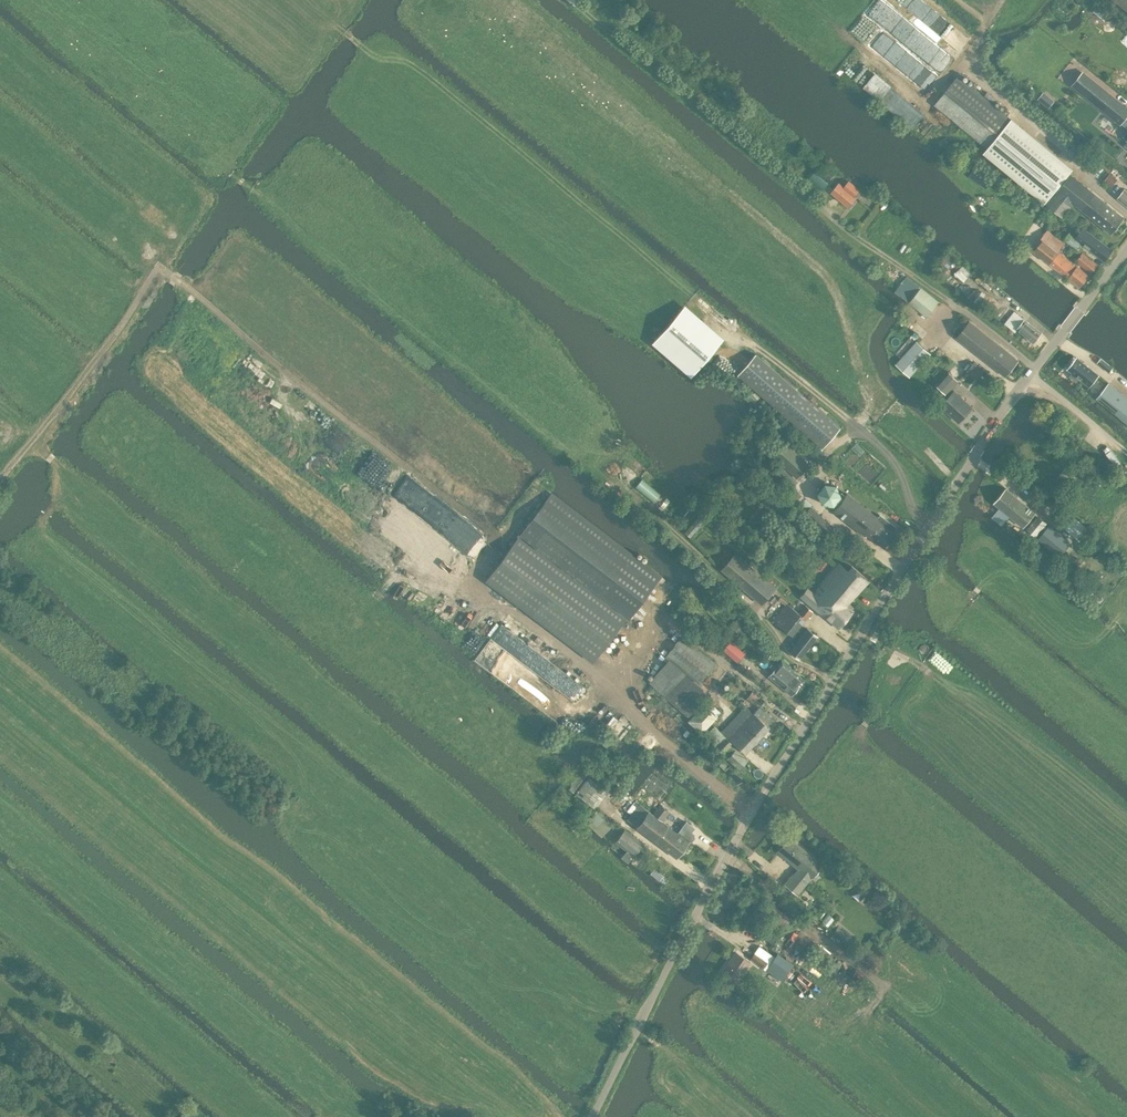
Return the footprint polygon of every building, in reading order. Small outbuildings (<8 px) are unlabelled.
[(1126,9),(1126,0),(1115,0),(1126,9)] [(1072,85),(1121,124),(1126,116),(1126,107),(1083,72),(1072,85)] [(935,105),(988,148),(1011,119),(958,76),(935,105)] [(1044,91),(1038,98),(1044,104),(1049,108),(1055,100),(1044,91)] [(988,148),(984,153),(1045,203),(1073,168),(1012,118),(1011,119),(988,148)] [(977,165),(972,172),(989,184),(994,177),(977,165)] [(1046,204),(1057,212),(1064,218),(1075,203),(1111,233),(1124,217),(1070,173),(1046,204)] [(1104,181),(1112,187),(1118,179),(1110,173),(1104,181)] [(831,192),(849,207),(858,197),(856,196),(861,189),(849,179),(844,186),(839,181),(831,192)] [(1117,198),(1126,205),(1126,191),(1124,189),(1117,198)] [(1078,250),(1083,243),(1104,260),(1112,250),(1083,227),(1076,237),(1069,232),(1064,239),(1078,250)] [(1035,251),(1050,263),(1080,287),(1089,275),(1075,263),(1060,251),(1066,244),(1048,229),(1041,238),(1044,240),(1035,251)] [(1068,250),(1076,255),(1079,251),(1071,246),(1068,250)] [(1076,261),(1091,273),(1098,264),(1083,253),(1076,261)] [(964,263),(954,275),(955,276),(964,283),(973,272),(973,271),(964,263)] [(921,286),(909,302),(926,316),(939,301),(921,286)] [(685,304),(652,342),(690,376),(724,337),(685,304)] [(1005,323),(1016,331),(1017,329),(1034,342),(1042,333),(1015,311),(1005,323)] [(957,337),(1006,376),(1019,360),(970,321),(957,337)] [(917,341),(896,364),(910,376),(931,353),(917,341)] [(738,374),(776,408),(822,448),(823,447),(841,427),(798,390),(755,353),(738,374)] [(1078,358),(1069,369),(1073,372),(1069,376),(1077,382),(1080,378),(1090,386),(1099,375),(1078,358)] [(1108,371),(1111,367),(1100,358),(1096,362),(1108,371)] [(967,371),(976,378),(983,369),(974,362),(967,371)] [(948,398),(941,405),(959,421),(973,407),(955,390),(954,391),(951,388),(959,380),(949,371),(937,384),(948,394),(946,396),(948,398)] [(1098,397),(1125,420),(1126,421),(1126,397),(1109,383),(1098,397)] [(809,465),(786,444),(774,457),(797,478),(809,465)] [(781,467),(773,476),(776,479),(774,481),(787,493),(798,481),(781,467)] [(836,485),(824,483),(817,492),(821,503),(833,505),(840,496),(836,485)] [(1007,488),(987,512),(1001,523),(1008,513),(1024,527),(1036,512),(1007,488)] [(514,542),(486,579),(593,661),(595,658),(621,623),(624,626),(662,575),(551,492),(536,512),(514,542)] [(847,493),(833,510),(865,535),(867,534),(883,547),(894,533),(892,531),(896,527),(879,514),(877,517),(847,493)] [(797,507),(831,538),(838,531),(811,506),(813,504),(806,498),(797,507)] [(1080,540),(1089,530),(1065,510),(1057,520),(1080,540)] [(1039,515),(1027,529),(1036,536),(1048,523),(1039,515)] [(698,518),(685,533),(690,537),(703,522),(698,518)] [(1049,526),(1038,539),(1059,557),(1070,543),(1049,526)] [(735,552),(720,569),(742,588),(761,604),(775,587),(756,571),(735,552)] [(848,605),(868,580),(851,567),(847,568),(839,562),(832,571),(842,580),(838,585),(843,590),(836,599),(838,601),(840,598),(848,605)] [(1070,578),(1099,601),(1106,593),(1097,586),(1098,584),(1078,568),(1070,578)] [(801,597),(825,617),(838,601),(836,599),(843,590),(838,585),(842,580),(832,571),(814,593),(808,588),(801,597)] [(838,601),(825,617),(839,628),(854,610),(848,605),(840,598),(838,601)] [(773,620),(792,636),(812,613),(805,607),(799,614),(787,604),(786,606),(785,606),(773,620)] [(789,650),(799,658),(817,636),(807,628),(789,650)] [(700,683),(715,662),(681,636),(665,656),(700,683)] [(730,639),(721,649),(733,660),(736,663),(745,653),(742,650),(730,639)] [(768,675),(791,694),(804,679),(781,660),(768,675)] [(704,704),(689,720),(702,732),(717,716),(704,704)] [(721,712),(703,733),(724,754),(738,769),(747,760),(735,748),(738,746),(745,754),(770,727),(769,727),(774,721),(759,707),(753,714),(744,706),(730,721),(721,712)] [(584,768),(569,788),(576,793),(589,777),(592,773),(584,768)] [(659,803),(652,813),(653,813),(663,821),(669,812),(670,811),(659,803)] [(677,857),(689,841),(689,840),(678,832),(663,821),(653,813),(652,813),(640,804),(627,820),(677,857)] [(687,821),(678,832),(689,840),(689,841),(692,841),(694,837),(694,835),(694,834),(691,831),(694,827),(687,821)] [(624,829),(615,840),(617,842),(626,850),(621,856),(623,857),(629,862),(634,855),(643,844),(626,830),(624,829)] [(789,837),(777,851),(798,868),(785,884),(797,894),(823,864),(789,837)] [(755,882),(749,891),(767,904),(773,896),(755,882)] [(847,933),(838,926),(834,932),(843,939),(847,933)] [(721,971),(736,982),(751,962),(736,951),(721,971)] [(755,952),(751,958),(763,967),(768,961),(755,952)] [(766,969),(782,981),(794,964),(778,953),(766,969)]
